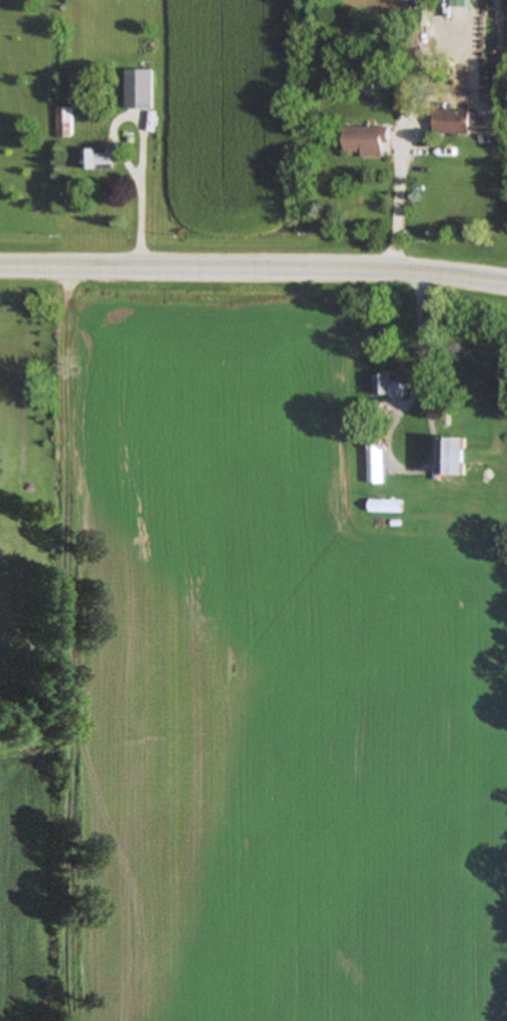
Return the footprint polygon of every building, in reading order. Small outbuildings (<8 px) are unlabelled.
[(395,108),(407,108),(407,92),(395,92),(395,108)] [(434,133),(470,133),(470,110),(434,110),(434,133)] [(388,126),(345,126),(345,156),(388,156),(388,126)]
